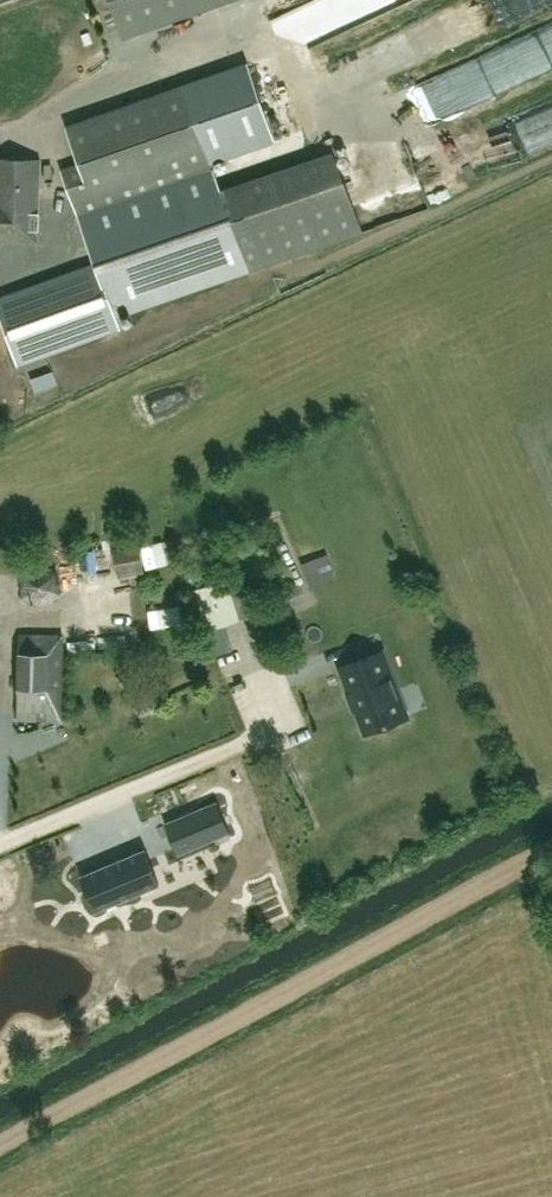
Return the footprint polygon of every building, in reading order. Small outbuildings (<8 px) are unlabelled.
[(230,0),(111,0),(124,37),(230,0)] [(551,70),(551,25),(413,76),(428,116),(551,70)] [(248,62),(183,85),(210,164),(276,142),(248,62)] [(331,151),(219,190),(183,85),(66,125),(79,162),(62,168),(95,263),(113,316),(115,315),(359,231),(331,151)] [(0,156),(0,240),(37,241),(40,157),(0,156)] [(0,297),(0,311),(19,364),(120,328),(115,315),(113,316),(95,263),(0,297)] [(113,549),(118,575),(119,578),(144,573),(138,545),(113,549)] [(19,596),(41,605),(61,591),(59,568),(37,561),(19,571),(19,596)] [(238,620),(225,579),(197,588),(218,654),(233,649),(225,624),(238,620)] [(19,631),(16,717),(16,721),(62,723),(62,718),(63,696),(67,696),(68,650),(62,650),(62,632),(19,631)] [(359,706),(357,707),(367,732),(407,717),(381,651),(341,666),(352,694),(354,693),(359,706)] [(334,803),(344,797),(334,776),(323,782),(334,803)] [(231,831),(218,800),(165,823),(178,853),(231,831)] [(159,883),(145,848),(81,875),(95,910),(159,883)] [(268,893),(273,917),(296,912),(291,888),(268,893)] [(242,916),(224,919),(228,942),(246,938),(242,916)]
